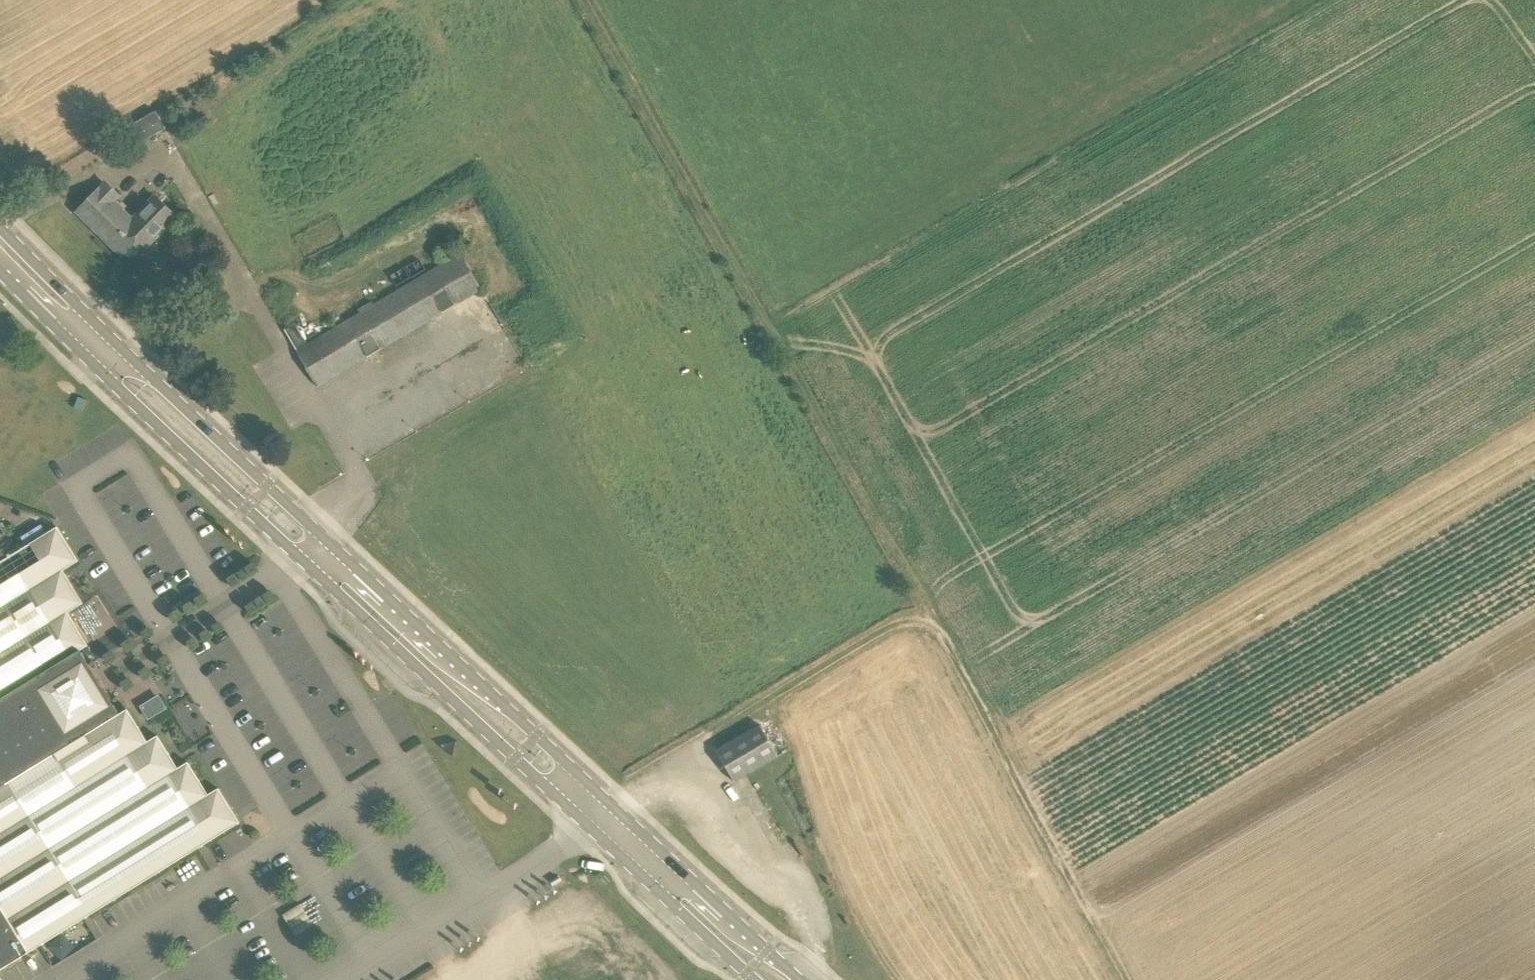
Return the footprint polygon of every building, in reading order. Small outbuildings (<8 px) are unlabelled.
[(156,110),(122,130),(132,147),(166,127),(156,110)] [(177,215),(156,195),(132,220),(113,201),(118,195),(106,183),(79,211),(122,254),(143,232),(152,240),(177,215)] [(482,287),(463,252),(375,305),(372,301),(358,309),(360,314),(308,344),(295,322),(284,328),(318,385),(482,287)] [(240,823),(218,788),(209,794),(189,761),(178,767),(158,735),(148,741),(128,708),(120,713),(80,650),(88,645),(68,612),(84,603),(64,570),(79,560),(58,526),(30,543),(41,560),(0,585),(0,971),(240,823)] [(159,695),(140,706),(148,720),(167,709),(159,695)] [(760,724),(716,750),(735,781),(778,755),(760,724)]
